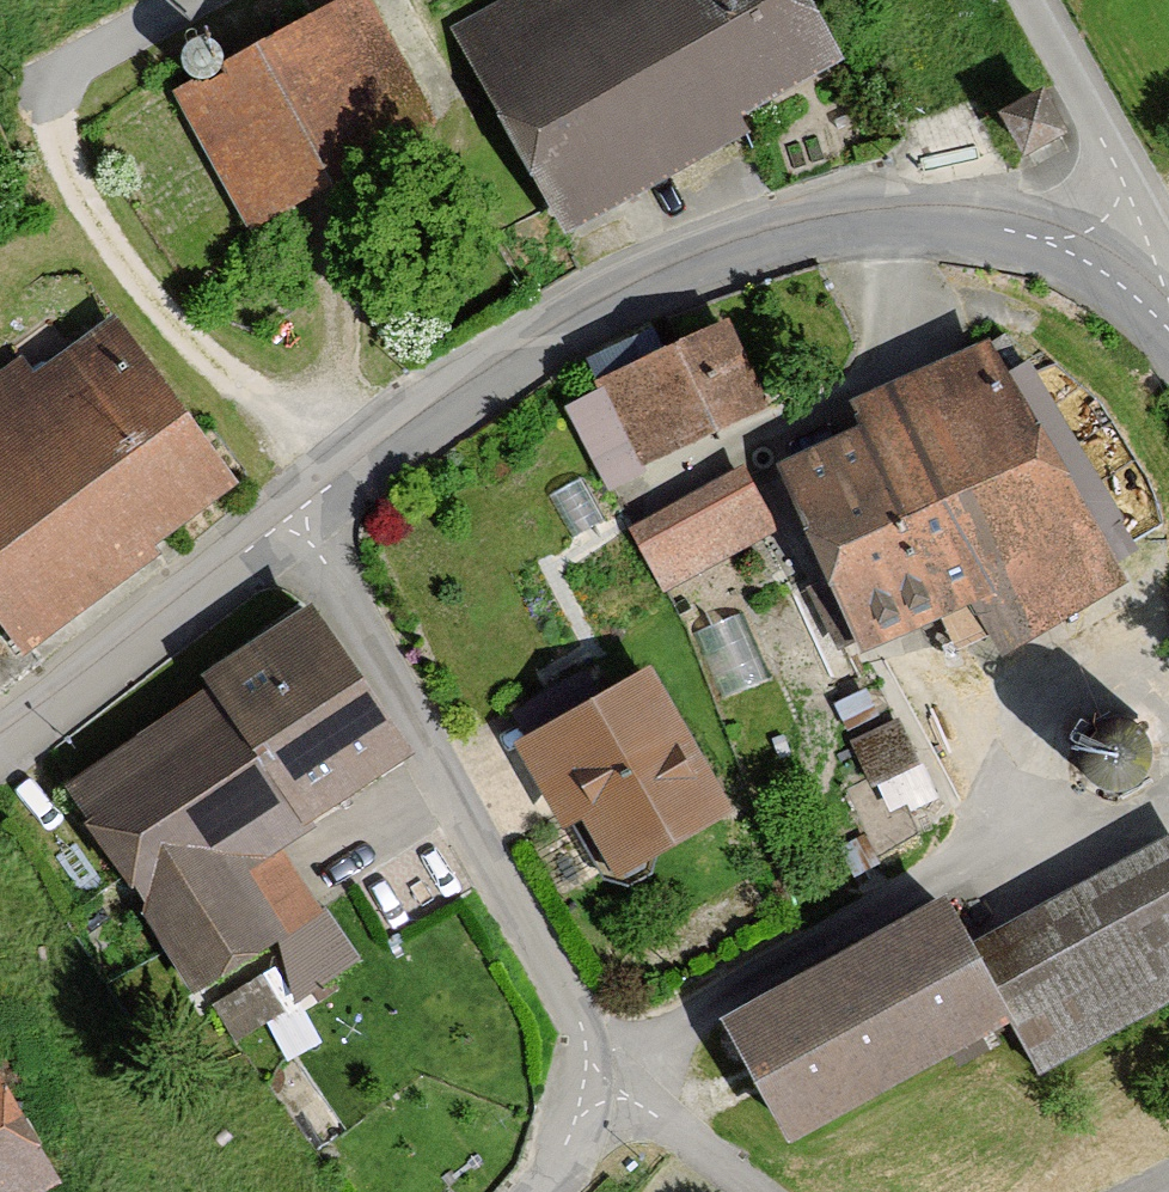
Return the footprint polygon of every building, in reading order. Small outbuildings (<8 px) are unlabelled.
[(165,89),(244,227),(416,130),(342,0),(321,0),(165,89)] [(452,55),(554,237),(733,137),(720,116),(825,57),(793,0),(550,0),(452,55)] [(1059,130),(1041,94),(1007,110),(1024,146),(1059,130)] [(97,312),(0,386),(0,651),(7,659),(231,487),(97,312)] [(717,318),(586,385),(633,475),(763,407),(717,318)] [(813,454),(763,481),(851,650),(948,600),(980,660),(1123,586),(988,326),(798,425),(813,454)] [(731,459),(620,530),(664,598),(775,528),(731,459)] [(398,755),(292,598),(180,673),(193,692),(48,790),(184,992),(313,906),(269,841),(398,755)] [(632,661),(510,730),(592,875),(715,806),(632,661)] [(929,787),(911,713),(870,723),(888,797),(929,787)] [(694,1018),(763,1137),(981,1012),(1020,1078),(1168,992),(1168,866),(1150,832),(947,949),(914,892),(694,1018)] [(43,1183),(0,1105),(0,1191),(26,1191),(43,1183)]
